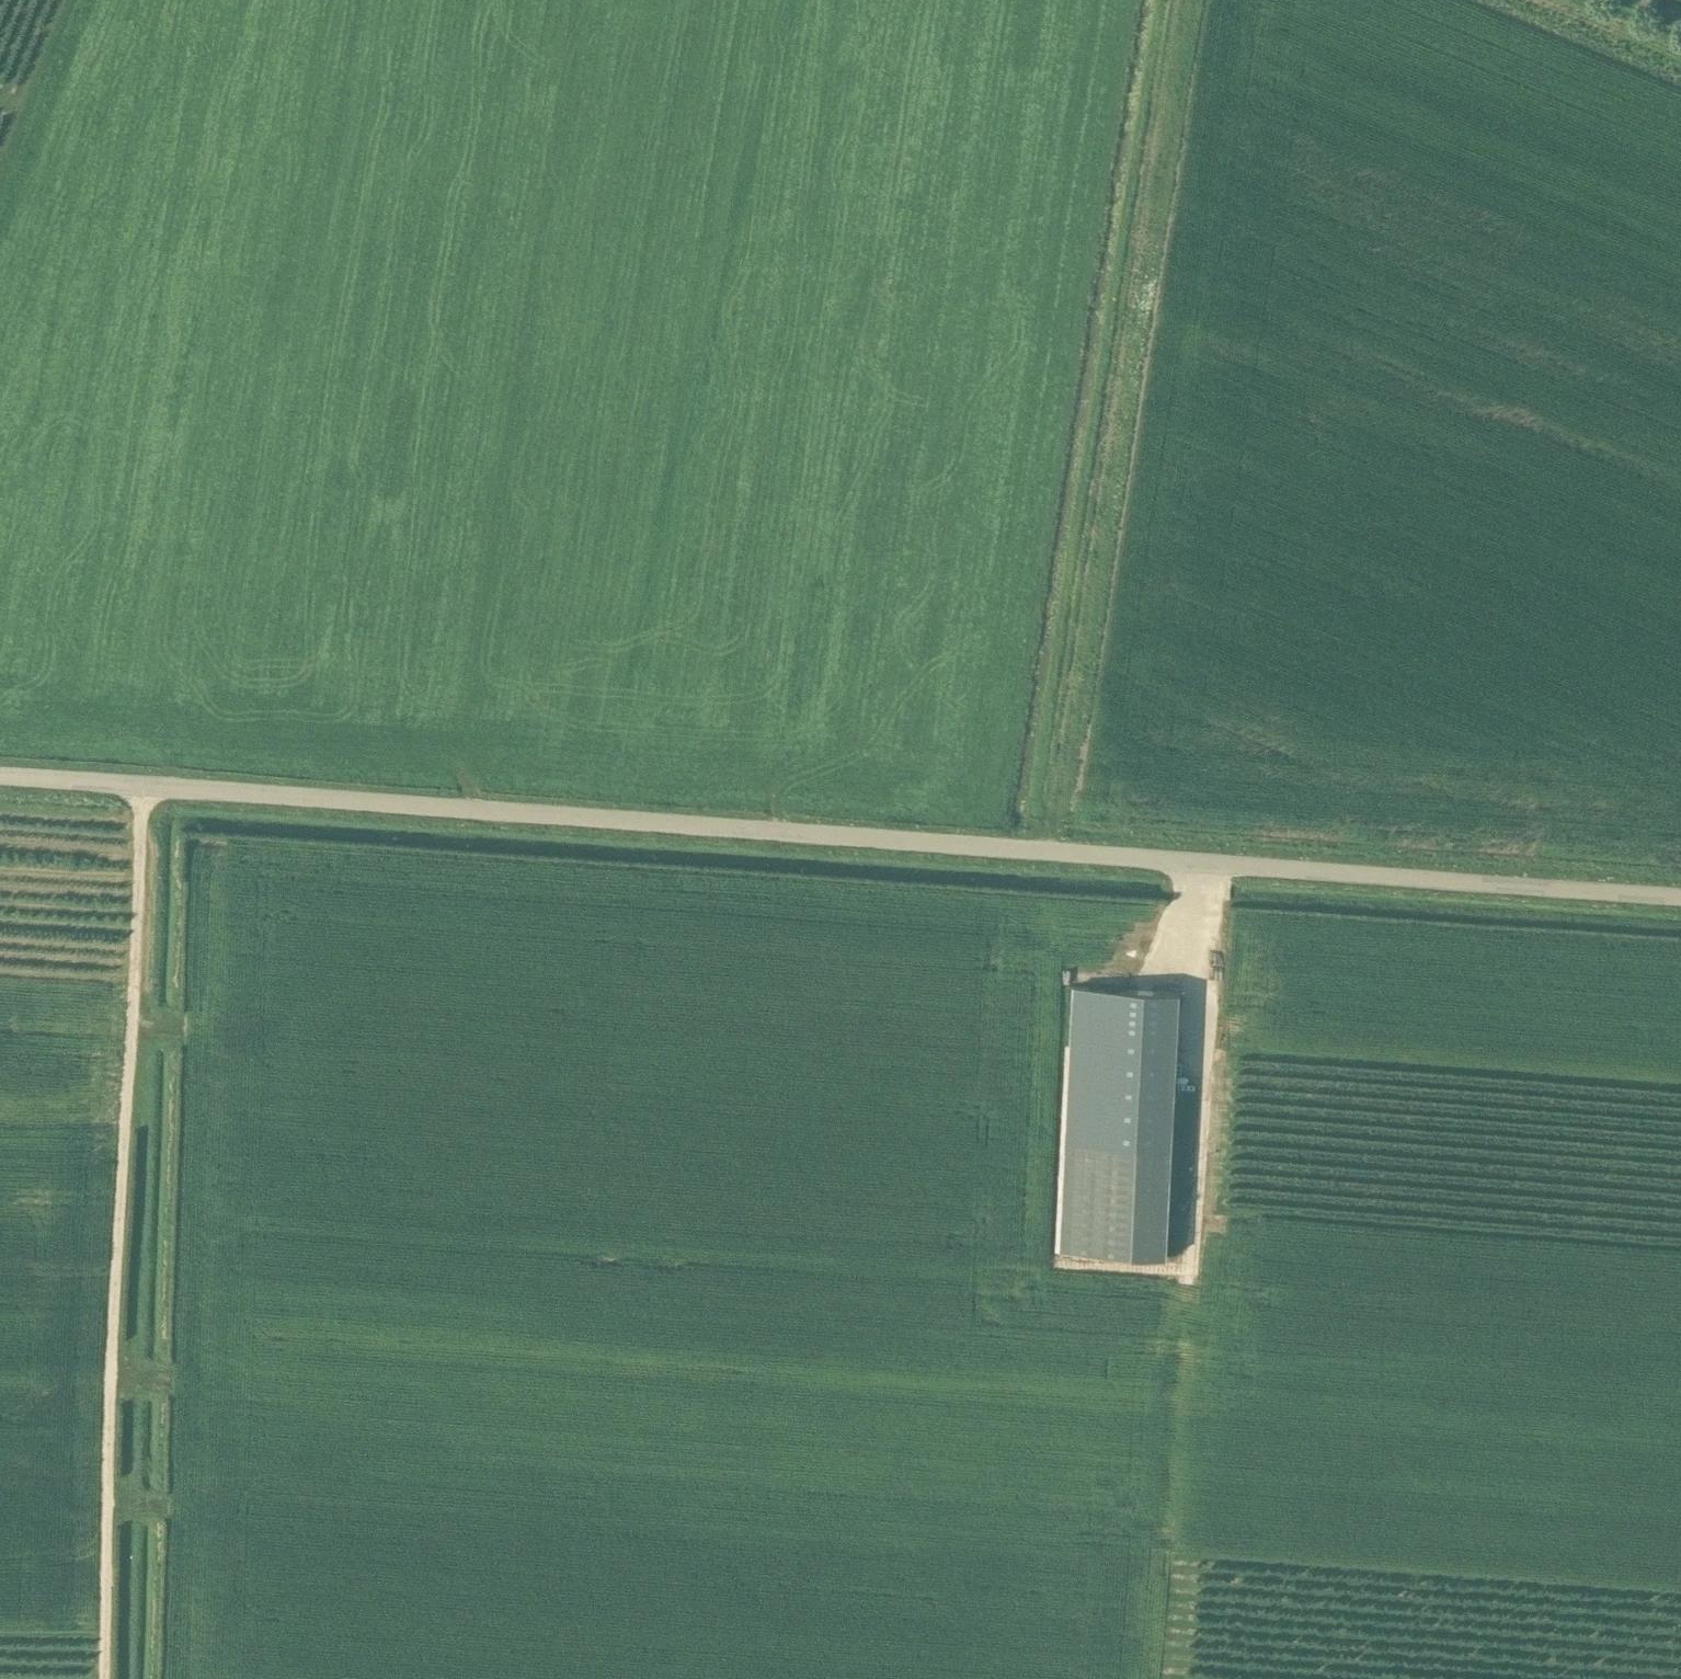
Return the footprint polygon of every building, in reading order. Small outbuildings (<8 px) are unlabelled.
[(1166,1259),(1175,1091),(1186,1091),(1186,1079),(1176,1079),(1180,992),(1073,987),(1061,1253),(1166,1259)]
